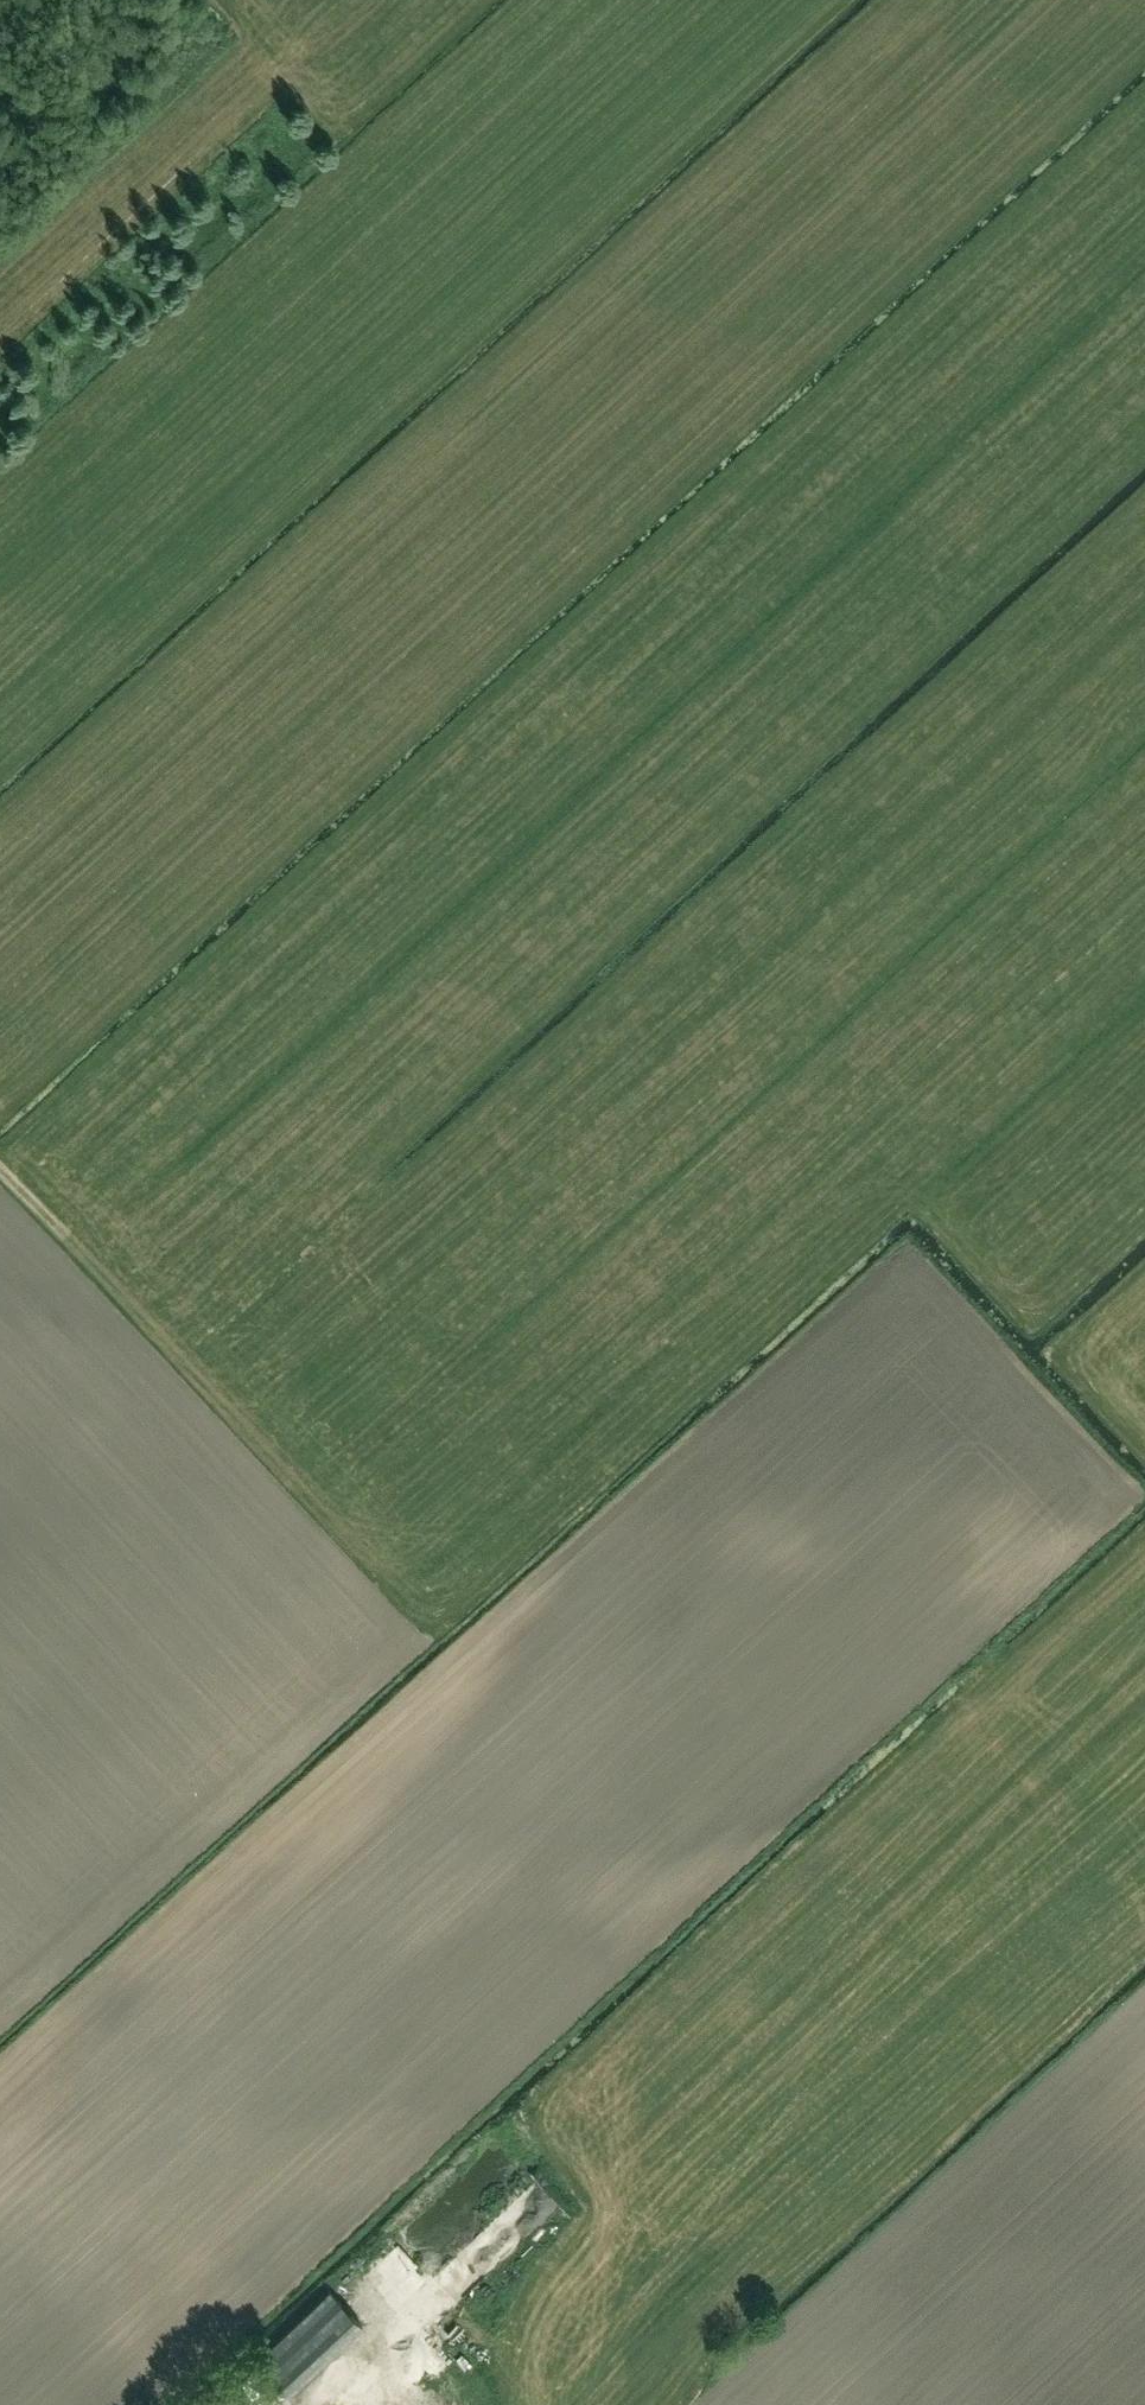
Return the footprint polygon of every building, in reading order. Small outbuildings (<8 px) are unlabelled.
[(500,2200),(531,2230),(566,2194),(541,2171),(545,2167),(501,2126),(475,2154),(489,2167),(413,2247),(436,2268),(500,2200)] [(268,2389),(274,2383),(287,2398),(363,2326),(329,2290),(254,2361),(255,2363),(249,2369),(268,2389)] [(423,2390),(392,2347),(325,2395),(332,2404),(402,2404),(423,2390)]
